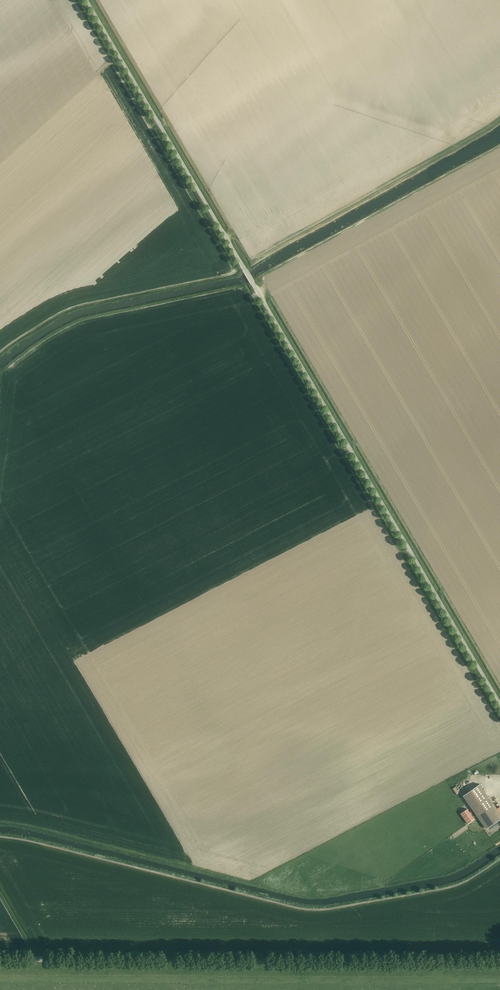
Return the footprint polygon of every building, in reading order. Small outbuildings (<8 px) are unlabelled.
[(463,796),(487,829),(499,820),(499,812),(480,784),(463,796)] [(474,819),(468,809),(461,814),(468,823),(474,819)]
